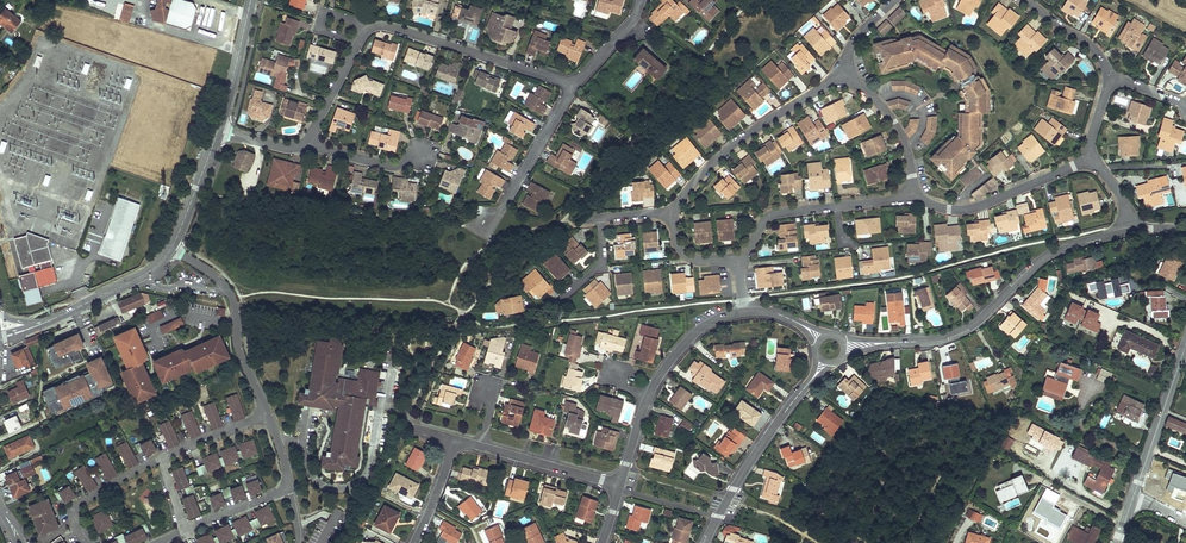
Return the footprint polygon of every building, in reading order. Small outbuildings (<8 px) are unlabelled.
[(185,0),(159,0),(156,10),(153,9),(151,11),(152,13),(154,14),(153,19),(186,29),(191,26),(197,9),(193,2),(185,0)] [(414,12),(421,12),(422,10),(427,11),(436,14),(440,3),(438,2),(439,0),(414,0),(414,12)] [(596,9),(609,13),(610,10),(621,13),(624,0),(613,0),(612,0),(599,0),(596,9)] [(673,0),(661,0),(663,2),(665,4),(660,8),(658,6),(652,12),(654,14),(650,18),(657,25),(660,21),(662,22),(669,15),(672,18),(682,9),(673,0)] [(689,2),(707,18),(716,9),(712,5),(717,0),(702,0),(701,1),(700,0),(691,0),(689,2)] [(942,0),(933,0),(933,1),(930,2),(929,0),(923,0),(919,2),(923,12),(928,10),(932,21),(945,16),(941,6),(944,5),(942,0)] [(956,9),(969,15),(974,5),(977,7),(980,0),(961,0),(956,9)] [(1063,10),(1069,13),(1070,11),(1073,13),(1079,17),(1083,9),(1084,7),(1086,4),(1089,0),(1069,0),(1063,10)] [(135,6),(127,3),(121,21),(129,23),(135,6)] [(1084,7),(1083,9),(1090,13),(1093,7),(1087,3),(1086,4),(1084,7)] [(1006,15),(1004,13),(1006,10),(999,4),(992,11),(997,16),(994,19),(1000,24),(995,30),(1001,36),(1008,27),(1009,28),(1019,17),(1010,10),(1008,12),(1006,15)] [(457,5),(453,17),(478,25),(483,9),(471,5),(470,10),(457,5)] [(849,18),(839,6),(833,11),(831,9),(823,16),(837,31),(842,27),(841,26),(844,23),(849,18)] [(900,6),(888,17),(895,24),(907,12),(900,6)] [(0,15),(0,23),(12,33),(22,20),(6,8),(0,15)] [(682,9),(672,18),(674,21),(684,11),(682,9)] [(716,9),(707,18),(709,21),(718,11),(716,9)] [(1118,17),(1109,12),(1108,14),(1101,9),(1099,14),(1093,10),(1086,23),(1092,26),(1093,23),(1099,26),(1103,29),(1102,31),(1108,34),(1107,35),(1111,38),(1119,24),(1115,21),(1118,17)] [(494,19),(491,20),(488,27),(496,31),(495,34),(496,40),(502,42),(502,40),(505,41),(510,39),(511,36),(515,38),(517,33),(516,31),(507,28),(508,25),(509,25),(511,19),(513,20),(515,17),(506,14),(503,15),(496,13),(494,19)] [(278,32),(276,40),(289,44),(293,34),(295,27),(298,27),(300,21),(288,16),(286,22),(282,21),(278,32)] [(886,19),(877,28),(883,35),(893,25),(886,19)] [(1000,24),(994,19),(989,25),(995,30),(1000,24)] [(1127,33),(1122,42),(1132,48),(1145,26),(1134,20),(1128,30),(1131,31),(1129,34),(1127,33)] [(1028,26),(1020,35),(1022,38),(1031,29),(1028,26)] [(492,38),(496,40),(495,34),(496,31),(488,27),(492,38)] [(813,27),(803,36),(811,45),(813,43),(815,46),(813,47),(820,55),(830,46),(825,41),(824,40),(823,40),(822,40),(821,40),(819,38),(821,37),(820,36),(813,27)] [(1037,52),(1047,41),(1038,33),(1034,37),(1032,35),(1035,33),(1031,29),(1022,38),(1018,43),(1024,49),(1022,52),(1028,58),(1035,50),(1037,52)] [(547,35),(534,30),(526,52),(534,55),(536,50),(537,48),(541,49),(541,52),(540,53),(545,56),(550,41),(545,40),(547,35)] [(820,33),(821,35),(826,40),(830,37),(824,30),(820,33)] [(821,35),(820,36),(821,37),(819,38),(821,40),(822,40),(823,40),(824,40),(825,41),(830,46),(835,42),(830,37),(826,40),(821,35)] [(892,38),(874,43),(876,54),(879,53),(880,59),(878,59),(881,71),(895,67),(894,65),(899,64),(899,66),(907,64),(906,60),(915,58),(917,58),(922,60),(921,62),(929,67),(930,64),(936,68),(938,64),(948,70),(949,72),(950,72),(954,80),(975,68),(969,56),(960,51),(960,52),(956,50),(957,48),(949,44),(946,50),(938,45),(937,47),(933,45),(934,43),(919,35),(910,37),(901,39),(893,41),(892,38)] [(1143,35),(1138,42),(1142,45),(1147,37),(1143,35)] [(572,40),(562,36),(557,50),(567,53),(565,57),(578,61),(586,41),(577,38),(575,44),(574,46),(570,45),(571,42),(572,40)] [(385,43),(374,39),(371,50),(381,53),(381,55),(387,57),(387,55),(393,57),(395,51),(392,50),(394,44),(386,41),(385,43)] [(1163,44),(1154,39),(1144,57),(1150,60),(1151,58),(1155,60),(1161,64),(1169,50),(1162,46),(1163,44)] [(1138,42),(1134,49),(1139,51),(1142,45),(1138,42)] [(1018,43),(1015,46),(1022,52),(1024,49),(1018,43)] [(313,57),(333,63),(336,52),(311,44),(308,52),(314,54),(313,57)] [(798,46),(792,51),(796,55),(791,59),(798,66),(796,67),(801,73),(809,67),(808,65),(806,64),(808,62),(809,64),(814,60),(801,46),(799,47),(798,46)] [(294,59),(278,54),(280,50),(274,48),(272,57),(277,58),(276,62),(267,59),(265,62),(261,61),(259,66),(257,65),(256,69),(277,76),(274,86),(285,89),(287,84),(284,83),(285,79),(284,78),(288,64),(292,65),(294,59)] [(643,48),(634,59),(657,78),(666,68),(643,48)] [(411,62),(428,69),(433,56),(425,53),(425,54),(413,49),(409,59),(412,60),(411,62)] [(1050,61),(1042,69),(1052,79),(1060,70),(1062,72),(1074,60),(1068,54),(1065,57),(1061,61),(1059,59),(1062,56),(1054,49),(1046,57),(1050,61)] [(43,57),(38,56),(34,66),(39,68),(43,57)] [(446,65),(440,62),(435,76),(442,78),(442,77),(449,79),(450,77),(456,79),(462,63),(455,61),(452,64),(449,63),(449,66),(448,67),(446,66),(446,65)] [(1177,61),(1171,72),(1181,77),(1179,80),(1185,84),(1185,69),(1179,66),(1181,64),(1177,61)] [(771,62),(762,70),(778,89),(787,81),(776,68),(771,62)] [(786,75),(790,72),(782,63),(779,67),(786,75)] [(311,64),(310,71),(326,73),(327,66),(311,64)] [(779,67),(776,68),(787,81),(793,76),(790,72),(786,75),(779,67)] [(490,75),(479,71),(476,78),(475,83),(485,87),(485,88),(496,92),(500,81),(489,77),(490,75)] [(973,73),(959,80),(961,85),(975,77),(973,73)] [(368,92),(379,97),(384,83),(372,79),(372,81),(369,80),(368,78),(366,74),(355,79),(353,85),(358,87),(360,91),(364,90),(365,88),(369,90),(368,91),(368,92)] [(759,82),(754,77),(737,91),(753,109),(763,101),(760,99),(754,92),(756,90),(762,97),(769,91),(763,84),(757,89),(755,86),(759,82)] [(939,147),(929,157),(937,165),(939,164),(943,168),(941,170),(949,178),(962,165),(960,162),(968,154),(973,149),(979,144),(980,125),(978,126),(978,121),(980,121),(980,112),(985,112),(988,112),(988,110),(988,103),(986,103),(986,99),(988,99),(989,90),(980,77),(959,89),(963,96),(962,97),(964,100),(964,111),(959,111),(959,118),(957,118),(956,127),(959,127),(959,133),(956,135),(951,140),(949,138),(942,144),(944,146),(940,149),(939,147)] [(905,80),(891,81),(893,89),(905,89),(916,95),(921,87),(905,80)] [(532,92),(525,104),(543,114),(547,107),(542,104),(540,103),(542,99),(544,100),(546,102),(552,92),(540,85),(534,94),(532,92)] [(1075,91),(1065,88),(1062,95),(1065,96),(1066,92),(1074,94),(1075,91)] [(260,101),(263,92),(255,89),(252,98),(253,99),(251,106),(249,105),(247,112),(249,113),(252,118),(256,115),(259,115),(262,120),(269,116),(272,104),(260,101)] [(1054,91),(1049,107),(1073,114),(1076,102),(1073,101),(1068,100),(1067,102),(1065,101),(1066,99),(1064,98),(1060,97),(1061,93),(1054,91)] [(412,98),(407,97),(407,98),(398,96),(391,95),(388,107),(395,108),(395,106),(398,107),(398,109),(409,111),(412,98)] [(297,102),(284,98),(279,112),(298,118),(301,110),(305,111),(307,104),(298,101),(297,102)] [(898,107),(905,110),(911,102),(898,98),(887,102),(892,109),(898,107)] [(745,117),(731,101),(718,112),(722,116),(719,119),(725,126),(729,122),(734,127),(737,124),(736,122),(739,119),(740,121),(745,117)] [(842,101),(821,111),(828,124),(844,116),(840,108),(843,107),(845,106),(842,101)] [(1132,112),(1130,119),(1146,124),(1148,117),(1149,118),(1152,108),(1133,102),(1131,108),(1133,108),(1132,112)] [(350,112),(337,107),(329,129),(335,131),(337,126),(338,123),(341,124),(340,127),(342,128),(341,128),(344,129),(345,129),(349,130),(353,120),(348,118),(350,112)] [(582,108),(577,116),(580,118),(582,119),(579,123),(577,122),(574,128),(575,132),(581,135),(585,134),(587,130),(590,132),(594,125),(592,124),(596,117),(592,115),(593,113),(591,112),(587,114),(585,109),(582,108)] [(443,118),(421,110),(417,121),(427,125),(428,124),(439,128),(443,118)] [(512,125),(509,130),(523,138),(525,133),(523,131),(521,131),(523,127),(525,128),(531,131),(535,123),(514,111),(508,123),(512,125)] [(472,138),(478,140),(482,130),(472,126),(474,120),(462,115),(460,121),(461,122),(460,124),(458,125),(455,131),(460,132),(459,135),(463,136),(465,136),(467,136),(469,140),(472,138)] [(597,121),(605,126),(609,120),(600,115),(597,121)] [(871,128),(865,115),(855,120),(857,122),(854,123),(852,121),(843,126),(845,131),(849,129),(854,137),(871,128)] [(935,131),(937,116),(928,116),(926,128),(920,139),(927,145),(935,131)] [(828,136),(820,122),(813,126),(809,118),(798,125),(803,134),(805,133),(807,136),(805,137),(811,146),(828,136)] [(707,119),(694,131),(698,135),(695,137),(701,144),(705,141),(709,145),(714,141),(712,139),(714,137),(716,139),(721,134),(707,119)] [(915,131),(919,119),(910,119),(908,125),(904,129),(909,137),(915,131)] [(1054,119),(1050,124),(1060,131),(1064,127),(1054,119)] [(1162,138),(1159,148),(1172,152),(1176,141),(1181,143),(1184,132),(1174,129),(1173,133),(1170,132),(1172,126),(1174,121),(1165,119),(1160,137),(1162,138)] [(1043,120),(1036,129),(1055,144),(1062,135),(1054,129),(1053,130),(1051,129),(1053,128),(1043,120)] [(734,127),(729,122),(725,126),(729,131),(734,127)] [(396,146),(400,131),(388,128),(387,134),(373,130),(372,136),(370,135),(368,142),(378,145),(382,146),(382,148),(391,150),(392,145),(396,146)] [(801,141),(793,128),(789,131),(791,134),(789,136),(788,134),(785,135),(778,140),(783,148),(785,146),(789,153),(799,146),(797,144),(801,141)] [(854,137),(849,129),(845,131),(849,139),(854,137)] [(881,135),(864,142),(866,145),(864,146),(868,156),(875,154),(874,151),(876,150),(877,153),(886,149),(881,135)] [(1026,142),(1018,148),(1028,161),(1034,157),(1037,154),(1038,156),(1045,151),(1032,136),(1025,141),(1026,142)] [(1123,150),(1123,156),(1139,155),(1139,147),(1141,147),(1140,137),(1120,138),(1120,145),(1122,145),(1123,150)] [(700,154),(686,138),(673,150),(676,154),(673,157),(680,164),(683,161),(687,165),(692,161),(690,159),(693,157),(694,159),(700,154)] [(701,144),(705,149),(709,145),(705,141),(701,144)] [(498,150),(491,161),(509,173),(514,164),(508,161),(507,160),(509,156),(510,157),(513,159),(518,150),(507,142),(501,152),(498,150)] [(763,149),(757,153),(761,161),(764,160),(768,166),(777,160),(775,157),(779,155),(771,142),(766,144),(769,148),(767,150),(766,148),(763,149)] [(557,157),(553,155),(548,162),(569,174),(575,163),(571,160),(577,151),(565,144),(561,152),(563,153),(560,159),(557,157)] [(235,161),(233,166),(245,171),(248,165),(249,165),(254,154),(248,151),(248,153),(245,153),(244,150),(241,149),(237,150),(234,154),(232,160),(235,161)] [(1016,159),(1012,153),(1006,158),(1001,151),(988,160),(989,162),(996,171),(1000,168),(999,166),(1001,165),(1004,170),(1012,164),(1011,163),(1016,159)] [(299,175),(301,164),(274,158),(267,185),(298,193),(301,183),(294,181),(296,174),(299,175)] [(757,170),(747,158),(743,161),(745,164),(743,166),(743,165),(740,166),(733,171),(739,179),(740,178),(745,184),(754,176),(752,174),(757,170)] [(849,158),(834,160),(836,183),(842,182),(841,180),(851,179),(851,172),(848,172),(848,169),(850,169),(849,158)] [(666,170),(658,161),(650,168),(657,177),(658,176),(660,178),(659,179),(666,188),(675,180),(671,175),(666,170)] [(677,170),(670,162),(666,165),(673,174),(677,170)] [(819,162),(808,164),(810,189),(822,188),(821,179),(820,177),(819,177),(819,176),(821,175),(821,173),(819,162)] [(887,162),(865,169),(869,184),(887,178),(884,168),(887,168),(889,167),(887,162)] [(989,162),(986,164),(993,174),(996,171),(989,162)] [(575,163),(569,174),(572,176),(575,170),(579,164),(575,163)] [(987,171),(981,163),(978,166),(983,173),(987,171)] [(322,169),(311,166),(307,180),(318,183),(317,187),(332,190),(338,168),(327,165),(325,174),(321,173),(322,169)] [(983,174),(977,166),(961,179),(966,186),(983,174)] [(450,172),(446,170),(444,176),(446,177),(445,181),(444,183),(446,186),(445,189),(451,191),(452,190),(456,192),(462,176),(463,177),(465,171),(458,169),(456,174),(450,172)] [(483,183),(478,192),(490,198),(495,189),(493,188),(492,187),(493,184),(495,185),(501,188),(505,180),(487,169),(480,181),(483,183)] [(681,175),(677,170),(673,174),(671,175),(675,180),(681,175)] [(361,177),(362,173),(353,171),(349,189),(355,190),(355,193),(361,194),(362,192),(374,194),(377,181),(364,178),(363,181),(360,181),(361,177)] [(822,173),(821,173),(821,175),(819,176),(819,177),(820,177),(821,179),(822,188),(829,187),(828,179),(823,180),(822,173)] [(798,178),(798,174),(783,177),(784,185),(782,185),(783,194),(793,193),(792,187),(795,187),(795,190),(803,188),(802,178),(798,178)] [(1161,192),(1163,191),(1170,189),(1166,175),(1159,177),(1148,181),(1149,184),(1147,185),(1146,183),(1140,185),(1144,197),(1146,203),(1154,201),(1155,205),(1163,202),(1161,192)] [(401,178),(393,177),(392,186),(401,187),(400,190),(399,198),(409,199),(415,200),(417,184),(410,183),(410,185),(407,185),(408,183),(401,182),(401,178)] [(739,189),(728,177),(724,181),(726,183),(724,185),(722,182),(721,181),(713,187),(719,193),(720,191),(727,199),(739,189)] [(978,188),(982,194),(986,194),(999,184),(993,177),(978,188)] [(632,192),(632,201),(643,200),(642,195),(645,195),(645,198),(650,197),(650,185),(649,182),(634,183),(634,191),(632,192)] [(531,198),(529,196),(524,206),(538,213),(542,204),(545,205),(552,194),(532,184),(528,191),(533,194),(535,195),(534,199),(531,198)] [(168,199),(171,187),(163,185),(160,197),(168,199)] [(982,194),(978,188),(970,194),(973,197),(982,194)] [(1090,191),(1079,193),(1084,213),(1090,212),(1089,210),(1094,208),(1100,207),(1097,191),(1090,193),(1090,191)] [(1057,222),(1073,218),(1068,194),(1056,197),(1057,201),(1050,203),(1052,212),(1059,210),(1060,214),(1056,215),(1057,222)] [(120,197),(100,253),(121,260),(140,204),(120,197)] [(655,207),(655,198),(645,199),(645,207),(655,207)] [(1027,203),(1021,204),(1023,213),(1026,224),(1029,224),(1030,231),(1042,228),(1041,225),(1045,224),(1042,209),(1037,210),(1038,214),(1036,214),(1035,212),(1030,214),(1027,203)] [(1015,222),(1012,211),(1008,212),(1009,216),(1007,217),(1007,215),(995,217),(999,233),(1002,232),(1002,233),(1013,230),(1012,226),(1016,225),(1015,222)] [(899,229),(899,234),(910,233),(910,231),(915,231),(913,215),(909,216),(909,219),(896,220),(897,229),(899,229)] [(858,221),(858,226),(860,226),(861,235),(882,233),(880,218),(858,221)] [(731,219),(716,221),(718,238),(722,238),(722,240),(733,239),(733,232),(730,232),(730,229),(732,229),(731,219)] [(987,233),(991,232),(990,220),(980,222),(980,223),(967,225),(968,234),(971,234),(972,241),(982,240),(982,237),(987,236),(987,233)] [(710,222),(694,223),(695,233),(697,233),(698,235),(695,235),(696,243),(707,242),(707,240),(711,239),(710,222)] [(778,239),(779,250),(788,249),(788,247),(797,246),(795,230),(794,223),(787,224),(788,231),(779,232),(780,236),(786,236),(786,238),(778,239)] [(779,224),(779,232),(788,231),(787,224),(779,224)] [(947,230),(947,224),(934,226),(936,240),(937,246),(939,246),(940,253),(949,252),(948,247),(957,246),(956,239),(954,226),(950,226),(951,230),(947,230)] [(804,226),(805,238),(809,237),(810,241),(815,240),(816,243),(829,242),(829,235),(828,235),(826,226),(818,227),(816,227),(816,229),(814,229),(813,225),(804,226)] [(642,233),(643,250),(647,249),(647,251),(658,250),(658,242),(656,242),(656,240),(658,240),(657,232),(642,233)] [(28,236),(16,239),(23,267),(51,259),(47,242),(48,240),(29,233),(28,236)] [(563,251),(573,263),(579,258),(580,260),(587,254),(581,246),(579,247),(577,250),(575,248),(577,246),(571,239),(563,246),(565,249),(563,251)] [(615,248),(616,258),(625,257),(625,255),(633,254),(632,239),(629,239),(617,240),(617,245),(620,245),(620,248),(617,248),(615,248)] [(910,254),(911,261),(923,260),(923,257),(928,257),(927,254),(927,242),(922,242),(922,244),(917,245),(909,245),(909,255),(910,254)] [(890,270),(890,265),(887,247),(872,249),(874,259),(874,262),(863,263),(863,261),(859,261),(861,273),(890,270)] [(1155,273),(1170,280),(1173,273),(1173,272),(1173,270),(1177,272),(1181,263),(1184,264),(1185,260),(1185,259),(1174,253),(1171,258),(1167,256),(1164,263),(1161,261),(1155,273)] [(569,271),(554,254),(542,264),(549,272),(551,270),(553,272),(551,274),(556,279),(563,273),(565,275),(569,271)] [(1074,263),(1066,265),(1068,273),(1085,269),(1085,271),(1097,268),(1094,256),(1087,257),(1083,258),(1082,256),(1073,259),(1074,263)] [(851,257),(836,259),(838,278),(853,277),(851,257)] [(802,270),(803,280),(812,279),(812,277),(820,276),(818,260),(815,260),(803,262),(804,267),(807,267),(807,269),(802,270)] [(54,266),(20,275),(27,305),(43,301),(42,296),(39,286),(58,281),(54,266)] [(773,274),(772,267),(763,268),(756,269),(759,288),(769,287),(769,286),(772,286),(783,285),(782,273),(773,274)] [(982,267),(969,270),(970,277),(972,281),(984,278),(984,282),(995,279),(992,267),(982,269),(982,267)] [(534,270),(523,280),(518,284),(526,292),(530,288),(539,298),(546,292),(546,291),(550,288),(534,270)] [(643,272),(645,292),(653,291),(653,293),(662,292),(661,283),(659,283),(657,283),(657,281),(659,280),(658,270),(643,272)] [(565,275),(563,273),(556,279),(558,281),(565,275)] [(671,274),(672,291),(675,290),(676,292),(686,291),(686,285),(684,285),(684,282),(685,282),(685,273),(671,274)] [(616,288),(617,295),(630,293),(631,290),(630,274),(615,275),(616,284),(617,284),(618,288),(616,288)] [(698,280),(700,292),(721,290),(719,275),(704,276),(704,280),(698,280)] [(1103,279),(1088,283),(1089,291),(1097,289),(1099,299),(1107,297),(1106,294),(1113,292),(1114,296),(1114,297),(1121,295),(1121,293),(1130,291),(1128,283),(1119,285),(1118,285),(1117,282),(1118,282),(1118,277),(1110,279),(1111,282),(1104,283),(1103,279)] [(1026,301),(1022,305),(1038,319),(1038,318),(1041,321),(1045,316),(1042,314),(1049,307),(1045,303),(1050,297),(1045,292),(1047,280),(1040,279),(1038,287),(1030,296),(1031,298),(1027,302),(1026,301)] [(593,281),(583,290),(587,295),(597,286),(593,281)] [(968,291),(961,283),(956,287),(964,295),(968,291)] [(609,295),(599,284),(597,286),(587,295),(585,296),(595,307),(609,295)] [(546,292),(549,296),(556,290),(552,286),(550,288),(546,291),(546,292)] [(957,306),(962,311),(971,303),(964,295),(956,287),(946,297),(950,301),(951,299),(957,306)] [(921,303),(923,311),(934,308),(930,291),(924,293),(923,289),(914,291),(915,296),(917,295),(919,304),(921,303)] [(1151,297),(1152,318),(1168,317),(1168,309),(1165,309),(1165,304),(1164,290),(1145,291),(1145,297),(1151,297)] [(901,292),(887,293),(889,323),(899,322),(904,322),(901,292)] [(145,303),(141,293),(119,302),(123,313),(145,303)] [(501,299),(495,305),(497,313),(503,311),(503,313),(504,313),(504,314),(511,313),(510,310),(513,309),(513,312),(523,310),(520,295),(501,299)] [(834,309),(841,308),(840,295),(818,297),(820,309),(834,307),(834,309)] [(804,310),(813,308),(810,297),(802,298),(804,310)] [(157,304),(159,309),(166,306),(164,301),(157,304)] [(866,306),(854,306),(853,320),(863,321),(873,322),(874,303),(866,302),(866,306)] [(1100,324),(1096,321),(1099,314),(1087,309),(1087,310),(1082,309),(1083,307),(1072,302),(1064,318),(1076,323),(1078,319),(1082,321),(1080,325),(1096,332),(1100,324)] [(161,310),(147,316),(150,323),(164,316),(161,310)] [(1010,332),(1015,337),(1027,324),(1011,310),(1007,315),(1010,317),(1009,319),(1007,317),(1000,324),(1010,332)] [(120,322),(118,317),(94,328),(99,337),(112,330),(110,326),(120,322)] [(160,327),(163,334),(184,324),(181,317),(160,327)] [(1010,332),(1000,324),(999,326),(1008,334),(1010,332)] [(656,349),(658,340),(655,339),(651,337),(653,328),(642,325),(640,334),(645,336),(641,352),(639,358),(649,361),(653,348),(656,349)] [(140,339),(135,328),(120,334),(119,340),(120,343),(118,344),(121,350),(124,351),(126,354),(124,358),(126,361),(129,359),(132,366),(125,369),(128,375),(126,376),(125,376),(126,380),(129,381),(131,384),(130,388),(132,394),(134,393),(136,396),(141,399),(156,392),(150,380),(149,380),(148,378),(149,377),(143,364),(139,366),(137,363),(144,360),(143,357),(147,355),(141,341),(140,342),(139,340),(140,339)] [(576,331),(571,330),(567,345),(565,354),(579,358),(581,353),(578,353),(580,346),(583,337),(575,335),(576,331)] [(1158,345),(1126,331),(1118,348),(1127,352),(1130,346),(1153,357),(1158,345)] [(36,335),(25,340),(28,347),(42,341),(43,332),(36,335)] [(623,352),(626,339),(599,332),(596,342),(600,344),(599,347),(604,348),(605,347),(613,349),(623,352)] [(82,343),(78,334),(49,347),(51,352),(49,352),(56,368),(72,360),(74,364),(82,360),(76,346),(82,343)] [(167,355),(154,360),(161,375),(166,377),(170,375),(170,377),(177,374),(178,371),(181,370),(184,371),(188,369),(187,366),(193,363),(194,367),(201,364),(202,368),(220,360),(219,358),(224,356),(225,352),(223,347),(225,347),(220,336),(216,338),(215,337),(190,348),(191,351),(188,353),(187,351),(184,352),(182,348),(169,354),(169,355),(167,356),(167,355)] [(342,343),(343,338),(332,336),(331,341),(318,339),(310,387),(306,387),(306,392),(301,391),(299,401),(324,406),(334,407),(335,404),(340,405),(332,450),(328,450),(327,454),(324,454),(322,465),(345,469),(345,466),(350,467),(351,464),(358,465),(360,456),(357,455),(361,433),(359,433),(361,417),(364,418),(366,403),(368,392),(377,394),(381,371),(374,370),(374,371),(361,369),(359,380),(339,377),(339,381),(335,381),(338,365),(340,366),(344,343),(342,343)] [(494,366),(501,368),(505,353),(502,352),(501,351),(502,348),(503,349),(505,340),(497,338),(495,338),(493,345),(489,344),(488,346),(485,358),(489,359),(490,362),(495,364),(494,366)] [(718,349),(719,357),(725,356),(725,352),(730,351),(731,356),(741,355),(740,354),(740,349),(745,348),(745,341),(733,343),(733,344),(724,346),(724,344),(718,345),(719,349),(718,349)] [(471,357),(476,348),(465,342),(456,359),(458,361),(456,365),(467,371),(469,365),(467,364),(471,357)] [(529,372),(534,373),(539,354),(531,351),(532,346),(522,343),(517,361),(521,362),(521,365),(527,367),(528,364),(531,365),(530,367),(529,370),(529,372)] [(35,365),(28,347),(12,354),(18,368),(27,364),(29,368),(35,365)] [(224,356),(219,358),(220,360),(229,356),(225,347),(223,347),(225,352),(224,356)] [(789,353),(790,348),(778,347),(777,360),(776,365),(779,365),(779,370),(786,371),(786,368),(790,368),(791,359),(789,358),(787,358),(788,353),(789,353)] [(101,357),(88,363),(91,372),(56,388),(55,386),(43,391),(53,413),(114,385),(101,357)] [(888,376),(894,374),(893,358),(882,361),(881,363),(881,364),(878,365),(877,362),(871,364),(870,366),(868,371),(875,374),(874,377),(881,380),(881,379),(886,380),(888,376)] [(1047,377),(1043,388),(1063,395),(1067,384),(1066,384),(1068,377),(1070,377),(1078,380),(1082,369),(1071,365),(1072,361),(1067,359),(1066,364),(1060,362),(1057,372),(1054,379),(1047,377)] [(517,361),(515,366),(529,370),(530,367),(527,367),(521,365),(521,362),(517,361)] [(699,364),(695,361),(690,368),(694,371),(692,373),(696,376),(694,379),(699,382),(701,381),(706,385),(707,388),(708,390),(712,389),(717,393),(718,391),(717,387),(721,387),(725,381),(718,377),(714,377),(712,376),(711,372),(711,369),(701,362),(699,364)] [(921,380),(931,378),(928,361),(922,362),(923,365),(918,366),(918,368),(919,370),(915,371),(915,368),(912,369),(909,372),(910,382),(916,381),(917,384),(921,383),(921,380)] [(567,376),(564,386),(580,391),(581,386),(579,386),(581,377),(583,371),(578,370),(579,364),(571,362),(569,368),(567,376)] [(958,377),(959,376),(957,363),(943,366),(945,379),(950,378),(958,377)] [(1155,378),(1159,368),(1151,364),(1146,375),(1155,378)] [(39,374),(40,367),(30,372),(31,376),(32,377),(39,374)] [(995,374),(986,378),(992,391),(1009,384),(1011,388),(1015,387),(1017,384),(1013,376),(1012,376),(1008,369),(1004,370),(1004,372),(996,375),(995,374)] [(1057,372),(1047,369),(1045,376),(1047,377),(1054,379),(1057,372)] [(1101,369),(1097,379),(1107,384),(1112,374),(1101,369)] [(774,383),(759,372),(747,389),(757,397),(762,390),(760,388),(761,386),(764,388),(768,391),(774,383)] [(848,395),(854,400),(866,387),(858,379),(855,383),(853,380),(850,382),(848,381),(845,377),(840,382),(843,386),(843,387),(850,393),(848,395)] [(30,396),(23,380),(17,383),(19,387),(10,390),(13,397),(11,398),(14,403),(18,401),(23,399),(30,396)] [(959,381),(951,383),(948,383),(950,394),(968,391),(966,380),(959,381)] [(837,385),(848,395),(850,393),(843,387),(843,386),(840,382),(837,385)] [(449,391),(441,389),(437,404),(442,405),(443,401),(449,402),(450,405),(455,404),(457,400),(455,400),(457,394),(461,395),(463,389),(451,386),(449,391)] [(669,402),(681,410),(692,394),(681,386),(675,394),(676,395),(675,397),(673,396),(669,402)] [(1043,388),(1041,394),(1061,401),(1063,395),(1043,388)] [(377,394),(368,392),(366,403),(378,405),(379,399),(376,399),(377,394)] [(134,393),(132,394),(136,401),(141,399),(136,396),(134,393)] [(228,397),(236,421),(245,418),(236,394),(228,397)] [(1117,412),(1136,421),(1144,404),(1124,394),(1118,407),(1119,408),(1117,412)] [(600,395),(596,409),(608,412),(607,414),(620,417),(624,401),(617,400),(616,402),(611,400),(612,398),(600,395)] [(508,404),(507,404),(502,421),(510,424),(510,422),(519,424),(525,404),(512,400),(511,405),(508,404)] [(743,419),(753,426),(761,414),(742,400),(734,410),(743,416),(744,414),(746,415),(744,417),(743,419)] [(583,420),(585,415),(585,414),(582,410),(579,409),(575,408),(576,404),(566,401),(563,411),(569,413),(565,425),(570,427),(569,431),(579,434),(581,429),(586,431),(588,424),(582,423),(581,422),(581,420),(583,420)] [(214,430),(224,426),(215,402),(204,406),(214,430)] [(19,407),(21,412),(29,408),(27,403),(19,407)] [(824,429),(832,435),(843,420),(826,408),(822,413),(823,415),(821,415),(819,416),(819,417),(819,419),(819,421),(821,422),(820,423),(825,426),(824,429)] [(535,410),(531,423),(536,424),(534,431),(540,433),(540,431),(543,432),(543,434),(549,435),(554,420),(543,417),(544,412),(535,410)] [(182,416),(191,438),(201,434),(192,411),(182,416)] [(7,423),(11,431),(21,426),(16,415),(8,420),(9,423),(7,423)] [(657,435),(667,438),(673,418),(661,415),(658,424),(659,425),(657,435)] [(1168,417),(1165,425),(1185,434),(1185,424),(1168,417)] [(693,426),(684,420),(678,427),(687,434),(693,426)] [(161,424),(170,447),(179,444),(170,421),(161,424)] [(793,427),(800,431),(803,426),(796,422),(793,427)] [(1053,451),(1056,446),(1060,448),(1064,442),(1059,439),(1060,438),(1032,424),(1028,432),(1033,434),(1032,438),(1045,444),(1044,446),(1053,451)] [(735,444),(738,446),(745,436),(734,428),(729,436),(727,434),(721,443),(717,448),(724,453),(727,450),(730,452),(732,450),(735,444)] [(601,432),(598,431),(594,445),(613,450),(615,443),(612,443),(613,439),(616,439),(617,436),(618,436),(619,432),(609,429),(608,434),(601,432)] [(33,443),(29,436),(5,447),(9,456),(18,452),(19,454),(30,449),(28,445),(33,443)] [(1006,436),(1000,446),(1008,450),(1014,440),(1006,436)] [(135,444),(139,452),(143,450),(146,455),(156,450),(150,438),(140,444),(139,442),(135,444)] [(235,446),(229,448),(230,451),(228,451),(227,449),(221,451),(223,456),(218,457),(217,453),(211,455),(212,457),(210,458),(209,456),(203,458),(205,462),(195,466),(199,475),(258,454),(253,439),(247,441),(248,444),(246,444),(245,442),(239,444),(240,449),(236,451),(235,446)] [(118,446),(129,468),(138,463),(127,441),(118,446)] [(811,462),(806,447),(801,449),(798,450),(799,454),(796,455),(794,451),(792,452),(789,445),(780,449),(783,457),(785,456),(787,462),(789,466),(805,461),(806,464),(811,462)] [(426,453),(415,447),(405,464),(417,470),(419,466),(426,453)] [(1080,447),(1079,449),(1091,455),(1092,453),(1080,447)] [(1089,474),(1084,483),(1102,493),(1108,482),(1110,478),(1114,470),(1107,466),(1104,465),(1106,461),(1092,453),(1091,455),(1079,449),(1077,448),(1073,457),(1088,466),(1090,463),(1101,469),(1096,479),(1095,481),(1092,479),(1093,476),(1089,474)] [(651,464),(671,469),(675,453),(662,449),(661,455),(654,453),(653,458),(651,464)] [(108,480),(117,475),(105,453),(95,458),(108,480)] [(426,453),(419,466),(421,467),(428,454),(426,453)] [(712,475),(718,474),(716,462),(711,463),(710,458),(703,453),(697,454),(698,459),(693,460),(694,466),(701,471),(705,470),(712,475)] [(31,460),(33,464),(43,460),(41,456),(31,460)] [(651,458),(649,465),(670,471),(671,469),(651,464),(653,458),(651,458)] [(36,474),(32,465),(23,469),(21,470),(21,469),(6,476),(10,485),(25,479),(36,474)] [(183,496),(191,517),(201,514),(194,493),(197,492),(194,483),(191,484),(183,465),(173,469),(180,488),(185,487),(188,495),(183,496)] [(74,471),(88,493),(97,487),(84,466),(74,471)] [(473,470),(463,467),(461,472),(460,478),(469,481),(471,477),(476,479),(475,481),(481,483),(482,479),(487,481),(489,473),(484,472),(485,469),(479,467),(478,469),(473,468),(473,470)] [(763,491),(761,497),(778,501),(779,496),(776,495),(780,481),(782,481),(783,477),(776,472),(765,469),(763,476),(767,477),(765,483),(768,484),(766,492),(763,491)] [(1170,479),(1166,490),(1172,492),(1174,487),(1185,491),(1185,477),(1167,470),(1165,477),(1170,479)] [(418,484),(397,473),(389,487),(400,492),(401,490),(412,496),(418,484)] [(1011,479),(1013,484),(995,492),(1000,502),(1018,495),(1017,494),(1028,489),(1022,475),(1011,479)] [(514,480),(509,479),(505,494),(510,495),(511,493),(525,497),(528,484),(519,482),(520,479),(515,477),(514,480)] [(25,479),(10,485),(14,496),(20,493),(23,492),(24,493),(30,491),(25,479)] [(205,497),(208,505),(213,503),(216,508),(226,504),(225,499),(234,495),(236,500),(247,496),(245,491),(249,489),(252,494),(263,490),(258,479),(247,483),(246,480),(242,482),(243,485),(231,490),(230,487),(221,491),(222,493),(211,497),(210,495),(205,497)] [(553,501),(564,504),(567,491),(556,489),(556,490),(554,490),(554,487),(545,484),(544,485),(542,485),(540,491),(543,491),(540,503),(552,506),(553,501)] [(74,497),(68,487),(58,493),(57,491),(53,494),(58,501),(62,498),(64,503),(74,497)] [(1067,516),(1052,508),(1060,495),(1047,488),(1033,511),(1047,519),(1046,521),(1060,529),(1067,516)] [(401,490),(400,492),(411,498),(412,496),(401,490)] [(482,511),(470,496),(460,504),(467,513),(472,519),(482,511)] [(595,509),(598,501),(583,496),(577,514),(585,517),(584,519),(592,522),(595,513),(593,512),(592,512),(593,508),(595,509)] [(30,506),(32,509),(33,514),(31,515),(32,518),(35,517),(37,523),(34,524),(36,527),(38,526),(41,532),(38,533),(39,535),(50,531),(49,528),(57,525),(52,512),(44,515),(42,510),(50,507),(47,499),(30,506)] [(460,504),(459,506),(465,514),(467,513),(460,504)] [(400,513),(385,505),(375,524),(386,530),(391,521),(394,523),(400,513)] [(629,517),(626,527),(638,531),(641,521),(648,522),(651,509),(635,505),(633,515),(633,518),(629,517)] [(198,539),(200,542),(222,542),(275,518),(270,506),(264,509),(265,511),(263,512),(262,510),(256,512),(259,518),(250,522),(247,516),(242,519),(243,521),(240,522),(239,520),(233,523),(236,528),(232,530),(229,525),(224,527),(224,529),(222,530),(221,528),(216,531),(218,536),(213,539),(211,533),(207,535),(207,537),(205,538),(204,536),(198,539)] [(99,532),(113,525),(111,520),(109,521),(103,510),(91,516),(95,524),(97,523),(98,526),(96,527),(99,532)] [(970,510),(967,517),(975,521),(978,514),(970,510)] [(675,527),(672,538),(674,539),(678,540),(683,542),(686,531),(689,531),(692,520),(679,516),(676,528),(675,527)] [(391,521),(386,530),(389,532),(394,523),(391,521)] [(453,542),(456,542),(462,534),(455,530),(446,525),(447,523),(444,521),(439,528),(443,530),(438,540),(443,542),(446,542),(448,540),(453,542)] [(126,541),(127,542),(134,542),(148,537),(145,532),(150,530),(146,522),(141,524),(143,527),(124,537),(122,533),(115,537),(116,540),(111,542),(122,542),(126,541)] [(529,542),(545,542),(535,522),(524,527),(528,536),(529,535),(530,537),(527,538),(529,542)] [(497,525),(488,529),(493,540),(490,542),(504,542),(501,537),(502,536),(497,525)] [(1074,526),(1067,539),(1074,542),(1093,542),(1100,529),(1093,526),(1091,530),(1086,527),(1084,531),(1074,526)] [(488,529),(485,530),(490,542),(493,540),(488,529)] [(284,530),(272,536),(274,540),(270,542),(271,542),(287,542),(289,542),(284,530)] [(571,539),(569,540),(569,542),(567,541),(564,532),(555,537),(558,542),(578,542),(576,542),(577,541),(571,539)] [(965,542),(988,542),(989,538),(968,532),(965,542)] [(746,542),(747,540),(738,537),(739,535),(731,533),(730,535),(727,534),(724,542),(748,542),(746,542)]
